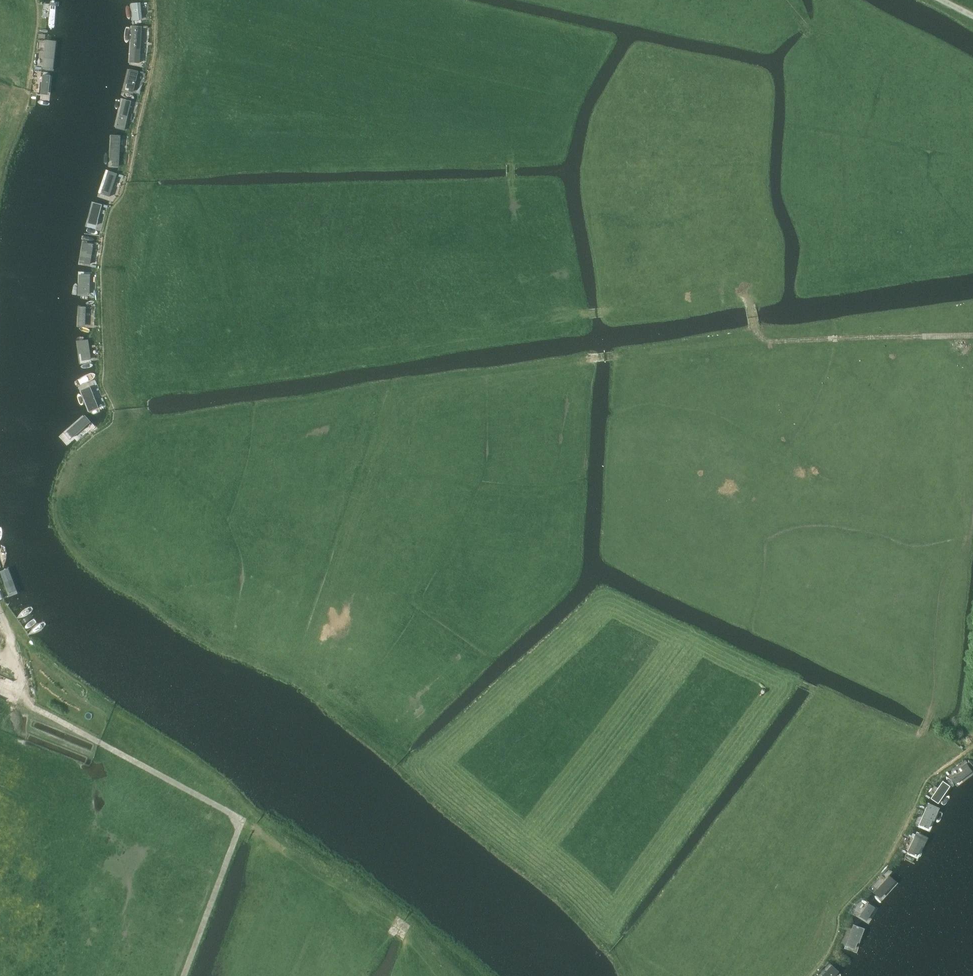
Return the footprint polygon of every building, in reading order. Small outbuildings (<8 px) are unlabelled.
[(56,27),(57,0),(50,0),(49,27),(56,27)] [(136,2),(137,22),(144,22),(142,2),(136,2)] [(131,31),(131,64),(140,64),(140,31),(131,31)] [(43,68),(54,69),(57,40),(46,38),(43,68)] [(131,71),(127,90),(134,92),(138,72),(131,71)] [(40,93),(47,94),(49,74),(42,74),(40,93)] [(123,102),(116,128),(125,131),(133,105),(123,102)] [(104,195),(110,197),(117,178),(111,176),(104,195)] [(89,228),(96,229),(100,210),(94,208),(89,228)] [(83,265),(90,266),(92,246),(85,245),(83,265)] [(82,343),(85,363),(92,362),(89,342),(82,343)] [(86,394),(94,412),(101,409),(93,391),(86,394)] [(80,425),(65,438),(70,443),(84,430),(80,425)] [(0,571),(7,590),(14,587),(7,568),(0,571)] [(967,760),(951,772),(955,778),(971,766),(967,760)] [(941,780),(929,797),(935,801),(946,784),(941,780)] [(928,803),(921,821),(927,824),(935,805),(928,803)] [(917,832),(908,849),(915,853),(924,835),(917,832)] [(890,873),(877,888),(882,893),(895,877),(890,873)] [(865,901),(856,919),(862,922),(872,905),(865,901)] [(854,922),(847,941),(854,943),(860,924),(854,922)] [(823,975),(831,975),(839,963),(833,959),(823,975)]
